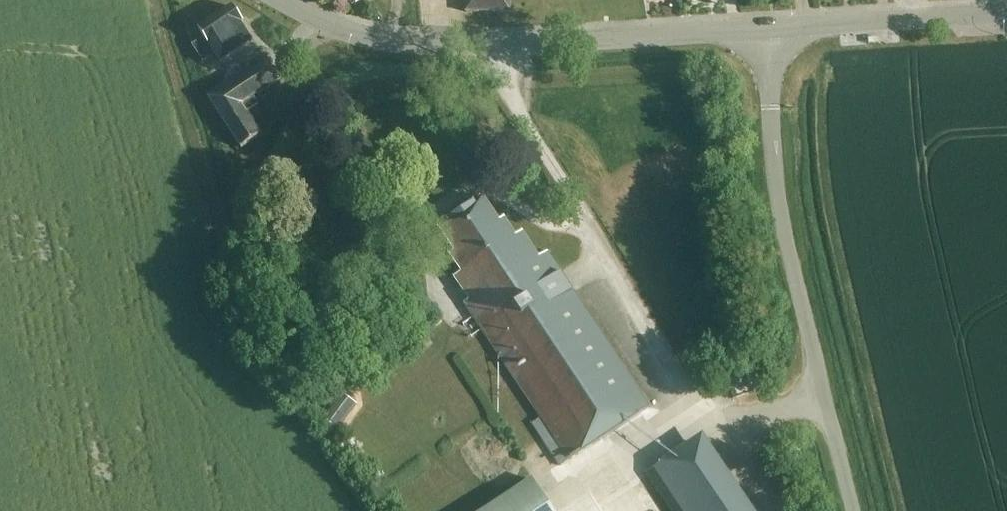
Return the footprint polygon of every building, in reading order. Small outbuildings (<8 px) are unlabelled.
[(513,13),(513,0),(468,0),(468,14),(513,13)] [(221,62),(253,41),(241,23),(243,22),(233,6),(199,29),(205,37),(189,48),(200,64),(216,53),(221,62)] [(255,97),(282,80),(268,59),(209,98),(242,148),(263,134),(248,112),(259,105),(255,97)] [(483,198),(439,227),(456,252),(451,255),(462,272),(455,276),(470,298),(465,302),(542,417),(570,459),(650,407),(547,251),(539,256),(523,232),(516,236),(504,219),(500,222),(483,198)] [(341,394),(329,412),(344,422),(356,404),(341,394)] [(647,471),(673,510),(756,510),(704,433),(647,471)] [(490,510),(551,510),(533,483),(490,510)]
